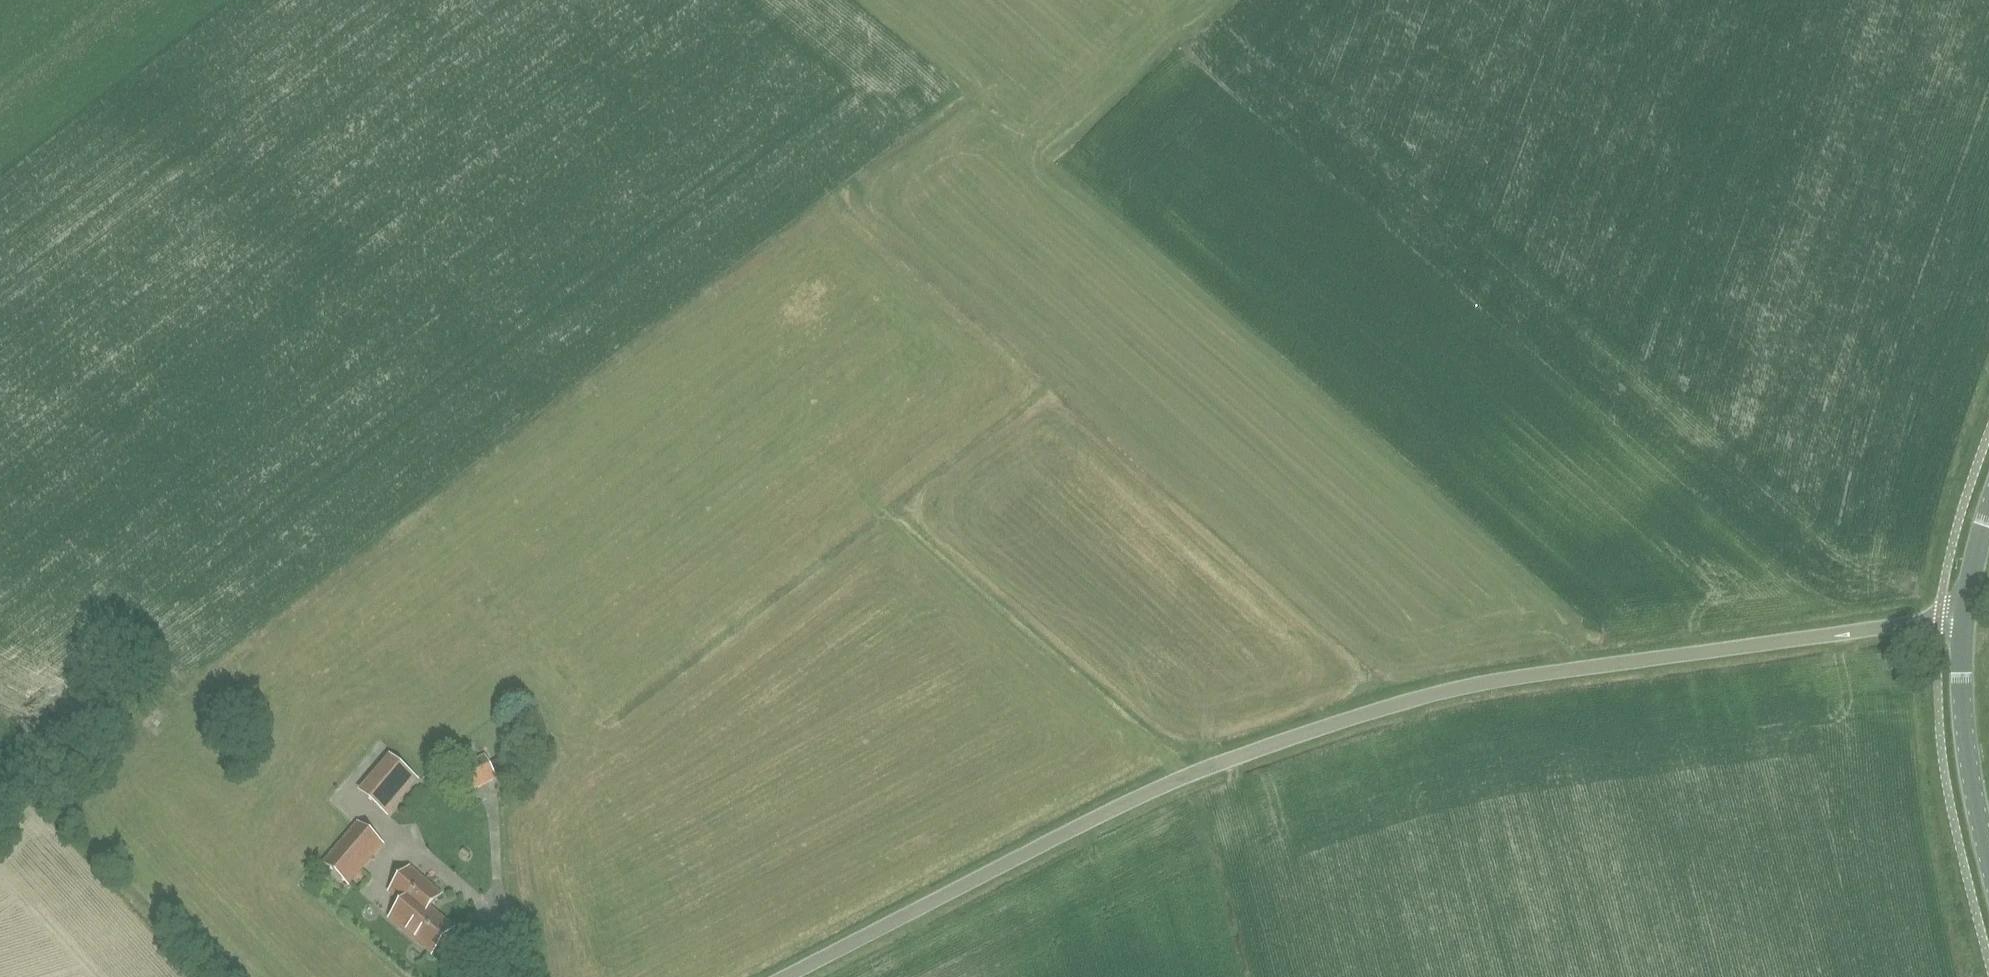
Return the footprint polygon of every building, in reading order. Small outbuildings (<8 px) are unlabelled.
[(461,769),(472,792),(496,779),(492,771),(504,765),(506,770),(524,762),(517,749),(499,757),(500,759),(489,765),(485,757),(461,769)] [(364,795),(388,814),(417,780),(394,760),(364,795)] [(349,884),(382,845),(358,825),(325,864),(349,884)] [(453,930),(429,909),(440,896),(410,870),(392,892),(405,904),(392,919),(432,953),(453,930)]
